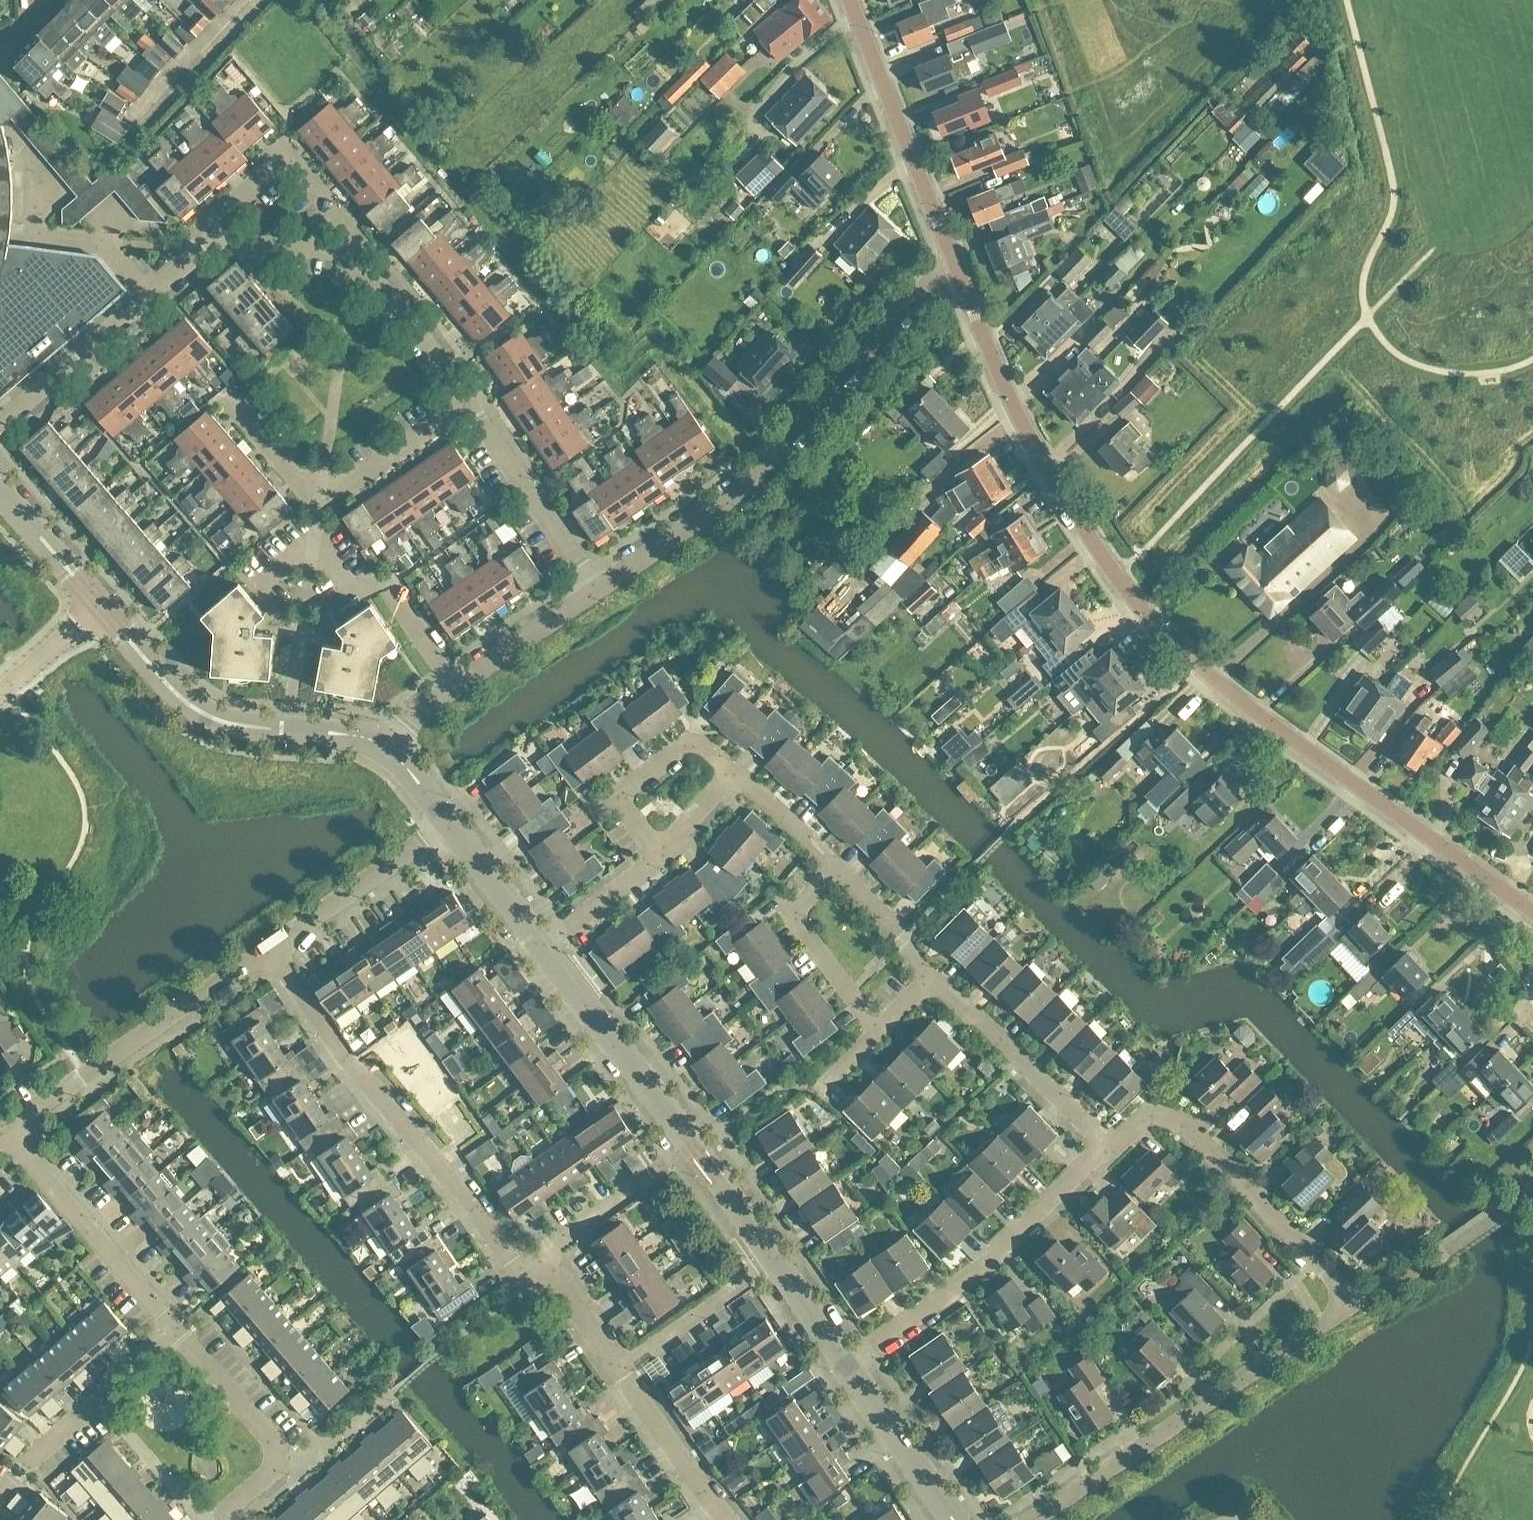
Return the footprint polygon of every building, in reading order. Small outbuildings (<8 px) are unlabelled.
[(116,34),(109,27),(104,22),(82,0),(72,0),(64,8),(92,36),(97,41),(104,47),(116,34)] [(117,9),(108,0),(82,0),(104,22),(113,14),(128,29),(134,24),(131,21),(130,22),(117,9)] [(135,0),(108,0),(117,9),(130,22),(131,21),(143,9),(136,1),(135,0)] [(212,0),(201,0),(198,2),(214,17),(222,9),(212,0)] [(634,11),(639,17),(653,5),(658,0),(645,0),(634,11)] [(773,3),(770,0),(754,0),(729,24),(740,35),(773,3)] [(830,16),(817,0),(791,0),(754,31),(778,59),(830,16)] [(919,2),(923,13),(899,22),(903,33),(901,35),(900,37),(902,43),(905,45),(907,44),(908,46),(933,36),(929,25),(950,17),(946,6),(957,2),(956,0),(925,0),(919,2)] [(201,11),(192,2),(185,10),(194,18),(201,11)] [(104,47),(97,41),(92,36),(64,8),(51,21),(79,49),(87,58),(88,56),(86,55),(92,49),(97,54),(104,47)] [(202,11),(190,24),(198,32),(210,19),(202,11)] [(365,12),(359,17),(367,27),(373,22),(365,12)] [(980,15),(970,19),(974,30),(984,26),(980,15)] [(974,30),(970,19),(944,29),(948,40),(974,30)] [(87,58),(79,49),(51,21),(38,34),(66,62),(71,67),(75,70),(87,58)] [(190,43),(198,34),(184,21),(175,30),(190,43)] [(993,40),(988,27),(949,42),(953,53),(917,67),(926,91),(957,79),(957,78),(972,72),(967,60),(976,56),(973,48),(993,40)] [(183,46),(167,32),(158,43),(175,57),(183,46)] [(172,57),(144,33),(137,42),(164,65),(172,57)] [(25,48),(53,75),(60,68),(69,78),(71,77),(73,76),(75,78),(79,74),(75,70),(71,67),(66,62),(38,34),(25,48)] [(58,80),(53,75),(25,48),(11,62),(46,97),(54,89),(61,96),(70,87),(58,80)] [(720,97),(747,71),(728,52),(701,78),(720,97)] [(674,104),(702,76),(712,66),(702,56),(664,93),(674,104)] [(147,58),(137,70),(151,80),(161,68),(147,58)] [(1031,60),(1024,63),(1026,69),(1033,66),(1031,60)] [(130,65),(120,77),(142,92),(151,80),(137,70),(136,71),(130,65)] [(989,96),(1009,89),(1002,72),(983,80),(989,96)] [(13,185),(11,160),(6,136),(3,124),(11,117),(31,140),(46,127),(26,104),(0,73),(0,185),(13,185)] [(796,144),(836,102),(806,73),(766,115),(796,144)] [(140,95),(142,92),(120,77),(118,80),(122,83),(116,90),(132,102),(138,94),(140,95)] [(216,77),(209,82),(215,90),(222,84),(216,77)] [(275,125),(246,92),(239,98),(236,94),(231,94),(222,84),(215,90),(258,140),(275,125)] [(973,127),(992,119),(978,87),(959,94),(962,101),(934,112),(943,133),(971,121),(973,127)] [(258,140),(215,90),(208,95),(217,106),(217,111),(220,115),(213,121),(247,160),(248,160),(243,153),(258,140)] [(127,102),(109,91),(99,106),(103,108),(117,117),(127,102)] [(625,94),(608,112),(616,120),(634,102),(625,94)] [(311,147),(361,105),(356,98),(346,107),(341,106),(337,110),(330,102),(297,130),(311,147)] [(325,164),(359,135),(353,129),(357,125),(357,120),(367,112),(361,105),(311,147),(325,164)] [(119,142),(131,126),(117,117),(103,108),(92,125),(119,142)] [(187,109),(180,115),(182,118),(188,125),(195,119),(187,109)] [(182,118),(175,124),(181,130),(188,125),(182,118)] [(247,160),(213,121),(212,121),(218,128),(212,133),(209,129),(203,129),(195,119),(188,125),(231,175),(247,160)] [(677,133),(663,119),(643,139),(657,153),(677,133)] [(1262,135),(1249,122),(1234,137),(1246,150),(1262,135)] [(231,175),(188,125),(181,130),(190,140),(190,146),(193,150),(186,156),(215,189),(231,175)] [(339,180),(389,138),(384,131),(373,140),(368,139),(365,142),(359,135),(325,164),(339,180)] [(1004,157),(994,133),(974,141),(976,145),(951,155),(959,176),(992,163),(997,175),(1028,163),(1024,153),(1023,150),(1004,157)] [(353,197),(387,169),(381,162),(385,158),(385,153),(395,145),(389,138),(339,180),(353,197)] [(1325,141),(1309,158),(1330,179),(1347,162),(1325,141)] [(215,189),(186,156),(179,161),(176,158),(171,157),(162,147),(155,153),(198,203),(215,189)] [(1030,151),(1024,153),(1028,163),(1034,161),(1030,151)] [(198,203),(155,153),(149,159),(158,169),(164,164),(172,174),(156,188),(181,218),(198,203)] [(821,195),(843,174),(823,154),(797,179),(787,170),(767,192),(778,201),(792,186),(799,193),(810,183),(821,195)] [(753,194),(776,173),(759,155),(736,176),(753,194)] [(142,191),(117,161),(102,174),(127,204),(142,191)] [(367,213),(418,171),(412,164),(401,173),(396,172),(392,175),(387,169),(353,197),(367,213)] [(411,206),(397,189),(407,181),(413,187),(423,178),(418,171),(367,213),(382,231),(411,206)] [(1261,171),(1244,189),(1254,198),(1271,180),(1261,171)] [(1003,213),(999,201),(1014,195),(1009,183),(969,199),(978,223),(1003,213)] [(1,281),(6,259),(9,244),(11,233),(12,222),(13,208),(13,185),(0,185),(0,281),(1,281)] [(1057,194),(1048,197),(1051,205),(1061,201),(1057,194)] [(1011,222),(1045,207),(1049,206),(1045,196),(1007,212),(1011,222)] [(735,199),(725,209),(735,218),(744,208),(735,199)] [(85,216),(72,200),(62,208),(63,224),(74,225),(85,216)] [(866,273),(902,233),(870,205),(835,244),(866,273)] [(168,222),(155,206),(140,219),(168,222)] [(1054,227),(1045,207),(1011,222),(1015,232),(986,243),(997,269),(1009,264),(1014,275),(1028,269),(1024,259),(1034,254),(1027,237),(1054,227)] [(435,234),(421,217),(392,242),(406,259),(456,217),(451,210),(440,219),(445,225),(435,234)] [(420,276),(454,247),(448,241),(452,237),(452,232),(462,224),(456,217),(406,259),(420,276)] [(789,240),(778,250),(785,257),(796,246),(789,240)] [(434,292),(484,250),(479,243),(469,251),(463,251),(460,254),(454,247),(420,276),(434,292)] [(9,244),(6,259),(1,281),(0,282),(0,398),(126,289),(98,255),(9,244)] [(802,275),(821,253),(812,245),(793,266),(802,275)] [(1069,282),(1092,259),(1079,247),(1057,269),(1069,282)] [(449,309),(482,280),(476,273),(480,270),(480,265),(490,256),(484,250),(434,292),(449,309)] [(212,312),(251,278),(237,261),(207,286),(217,297),(207,306),(212,312)] [(1111,287),(1126,273),(1114,261),(1100,276),(1111,287)] [(1028,269),(1014,275),(1019,291),(1020,290),(1032,278),(1028,269)] [(463,325),(513,283),(507,276),(497,284),(491,284),(488,287),(482,280),(449,309),(463,325)] [(236,319),(265,294),(251,278),(212,312),(217,318),(227,309),(236,319)] [(477,342),(510,314),(504,306),(508,303),(508,298),(518,289),(513,283),(463,325),(477,342)] [(1137,283),(1118,302),(1123,307),(1132,299),(1133,300),(1144,289),(1137,283)] [(757,287),(750,294),(759,302),(765,295),(757,287)] [(1030,340),(1076,293),(1069,287),(1058,299),(1048,289),(1013,324),(1030,340)] [(1048,357),(1082,322),(1094,310),(1076,293),(1030,340),(1048,357)] [(240,345),(280,311),(265,294),(236,319),(245,330),(235,339),(240,345)] [(750,294),(744,301),(752,309),(759,302),(750,294)] [(1092,347),(1112,328),(1128,312),(1123,307),(1118,302),(1082,338),(1092,347)] [(1153,307),(1127,334),(1143,350),(1169,322),(1153,307)] [(197,310),(192,315),(199,323),(204,319),(197,310)] [(265,353),(294,328),(280,311),(240,345),(245,350),(256,342),(265,353)] [(212,312),(207,316),(212,322),(217,318),(212,312)] [(213,349),(185,316),(168,331),(211,381),(216,376),(217,375),(209,365),(209,360),(206,356),(213,349)] [(497,374),(551,337),(546,329),(536,337),(530,336),(526,339),(521,331),(485,356),(497,374)] [(795,354),(769,330),(737,365),(763,389),(795,354)] [(211,381),(168,331),(151,345),(180,378),(187,372),(190,376),(195,377),(204,387),(211,381)] [(823,332),(817,336),(819,342),(824,344),(829,340),(827,335),(823,332)] [(546,367),(541,360),(545,357),(546,352),(557,344),(551,337),(497,374),(509,391),(502,396),(503,397),(546,367)] [(180,378),(151,345),(135,359),(178,409),(179,408),(185,403),(176,393),(176,388),(173,384),(180,378)] [(1061,407),(1100,368),(1100,369),(1106,362),(1098,353),(1088,363),(1079,355),(1044,389),(1061,407)] [(715,356),(704,369),(726,388),(737,376),(715,356)] [(178,409),(135,359),(118,373),(147,407),(154,401),(157,404),(162,405),(171,415),(178,409)] [(515,415),(569,377),(564,370),(553,377),(548,377),(544,380),(539,373),(546,368),(546,367),(503,397),(515,415)] [(1078,423),(1112,389),(1099,375),(1103,371),(1100,369),(1100,368),(1061,407),(1078,423)] [(147,407),(118,373),(102,388),(145,437),(152,431),(143,421),(143,416),(140,412),(147,407)] [(1146,374),(1131,391),(1145,404),(1161,387),(1146,374)] [(216,376),(211,381),(213,383),(216,387),(222,382),(216,376)] [(563,408),(558,400),(562,397),(563,392),(574,385),(569,377),(515,415),(527,433),(563,408)] [(928,429),(951,407),(933,387),(924,395),(915,385),(888,410),(896,420),(899,418),(904,424),(910,424),(920,435),(927,428),(928,429)] [(145,437),(102,388),(85,402),(113,435),(121,429),(124,433),(129,433),(138,443),(145,437)] [(715,447),(678,393),(670,398),(677,409),(677,415),(680,419),(672,424),(697,460),(715,447)] [(1123,416),(1138,401),(1130,393),(1115,407),(1123,416)] [(185,403),(179,408),(188,419),(199,409),(190,398),(185,403)] [(539,450),(594,413),(588,405),(577,413),(572,412),(568,415),(563,408),(527,433),(539,450)] [(945,448),(969,426),(951,407),(928,429),(945,448)] [(172,469),(222,426),(208,409),(174,438),(181,445),(174,451),(177,454),(167,463),(172,469)] [(595,439),(588,428),(598,420),(594,413),(539,450),(552,469),(595,439)] [(697,460),(672,424),(665,429),(662,425),(656,424),(649,413),(642,418),(679,472),(697,460)] [(679,472),(642,418),(634,423),(642,434),(641,439),(644,443),(637,449),(666,492),(667,491),(662,484),(679,472)] [(1151,460),(1133,441),(1142,433),(1131,420),(1122,429),(1121,428),(1100,447),(1123,473),(1132,464),(1139,471),(1151,460)] [(34,463),(74,429),(69,423),(59,432),(49,421),(20,446),(34,463)] [(203,471),(236,443),(222,426),(172,469),(178,476),(188,468),(194,468),(198,465),(203,471)] [(49,479),(78,454),(69,444),(79,435),(74,429),(34,463),(49,479)] [(476,477),(451,441),(433,454),(470,508),(477,503),(470,492),(471,487),(468,483),(476,477)] [(201,502),(251,459),(236,443),(203,471),(209,478),(205,482),(205,487),(195,495),(201,502)] [(666,492),(637,449),(636,449),(641,457),(635,461),(632,457),(626,456),(619,445),(611,450),(649,504),(666,492)] [(649,504),(611,450),(604,455),(611,466),(611,471),(613,475),(606,480),(631,516),(649,504)] [(930,478),(950,459),(943,452),(923,471),(930,478)] [(63,495),(102,461),(97,456),(87,465),(78,454),(49,479),(63,495)] [(470,508),(433,454),(415,466),(440,502),(447,497),(450,501),(455,502),(463,513),(470,508)] [(953,501),(1000,472),(995,465),(997,463),(995,460),(993,462),(989,454),(956,474),(961,483),(947,491),(953,501)] [(232,504),(265,476),(251,459),(201,502),(207,509),(217,500),(222,501),(226,497),(232,504)] [(77,512),(106,487),(97,476),(107,468),(102,461),(63,495),(77,512)] [(442,527),(434,517),(435,511),(432,507),(440,502),(415,466),(397,478),(435,532),(442,527)] [(119,476),(129,488),(139,480),(129,467),(119,476)] [(631,516),(606,480),(599,485),(596,481),(591,480),(583,469),(576,475),(613,529),(631,516)] [(978,510),(1011,490),(1009,486),(1011,485),(1006,478),(1004,479),(1000,472),(953,501),(959,510),(973,502),(978,510)] [(613,529),(576,475),(569,479),(576,491),(583,487),(590,498),(573,510),(594,541),(613,529)] [(229,535),(279,492),(265,476),(232,504),(238,511),(234,514),(233,519),(223,528),(229,535)] [(442,542),(435,532),(397,478),(379,491),(404,527),(412,522),(414,526),(420,527),(434,548),(442,542)] [(91,528),(131,494),(125,488),(115,497),(106,487),(77,512),(91,528)] [(404,527),(379,491),(361,503),(399,557),(406,552),(399,541),(400,536),(397,532),(404,527)] [(910,565),(959,510),(953,501),(947,491),(936,498),(941,506),(930,517),(923,510),(871,566),(886,581),(857,608),(862,612),(843,630),(817,607),(800,625),(838,658),(902,601),(927,579),(910,565)] [(265,534),(294,509),(279,492),(229,535),(235,542),(246,532),(240,527),(251,518),(265,534)] [(105,545),(134,520),(125,509),(136,500),(131,494),(91,528),(105,545)] [(195,495),(184,504),(190,511),(201,502),(195,495)] [(1270,615),(1356,538),(1320,497),(1294,521),(1258,552),(1251,544),(1226,566),(1270,615)] [(399,557),(361,503),(343,516),(365,547),(382,535),(390,546),(384,551),(391,562),(399,557)] [(981,511),(964,526),(974,537),(990,522),(981,511)] [(503,512),(497,517),(501,523),(508,518),(503,512)] [(975,569),(1035,533),(1031,527),(1034,526),(1027,516),(1025,517),(1023,515),(992,534),(997,542),(969,560),(975,569)] [(120,561),(159,527),(154,521),(143,530),(134,520),(105,545),(120,561)] [(134,577),(163,552),(154,542),(164,533),(159,527),(120,561),(134,577)] [(222,527),(211,536),(218,545),(229,535),(223,528),(222,527)] [(544,576),(522,544),(505,556),(497,545),(503,541),(496,530),(488,535),(526,589),(544,576)] [(263,538),(275,553),(284,545),(271,531),(263,538)] [(1014,570),(1045,550),(1044,548),(1047,547),(1040,536),(1038,538),(1035,533),(975,569),(970,572),(975,580),(980,577),(982,580),(1009,562),(1014,570)] [(526,589),(488,535),(481,540),(488,551),(487,556),(490,560),(483,565),(508,601),(526,589)] [(1518,542),(1501,561),(1520,581),(1532,568),(1532,558),(1518,542)] [(148,594),(187,560),(182,554),(172,563),(163,552),(134,577),(148,594)] [(414,563),(406,552),(399,557),(407,568),(414,563)] [(508,601),(483,565),(475,570),(473,566),(467,565),(460,554),(453,559),(490,613),(508,601)] [(490,613),(453,559),(445,564),(453,575),(452,580),(454,585),(447,590),(472,626),(490,613)] [(162,611),(192,586),(182,575),(192,566),(187,560),(148,594),(162,611)] [(1406,572),(1398,579),(1404,586),(1412,579),(1406,572)] [(472,626),(447,590),(440,595),(437,590),(432,589),(424,578),(416,584),(454,638),(472,626)] [(1008,613),(1038,587),(1037,586),(1034,589),(1024,578),(998,601),(1008,613)] [(937,590),(927,579),(902,601),(912,613),(937,590)] [(1401,592),(1390,580),(1368,600),(1361,591),(1351,600),(1336,584),(1316,602),(1320,607),(1312,615),(1333,639),(1357,616),(1368,627),(1392,605),(1389,602),(1401,592)] [(266,614),(239,583),(202,615),(215,630),(255,632),(256,622),(266,614)] [(1048,631),(1078,607),(1061,587),(1045,600),(1036,590),(1017,606),(1008,613),(1003,617),(1014,631),(1021,626),(1035,642),(1048,631)] [(1463,619),(1482,602),(1471,592),(1462,602),(1453,611),(1463,619)] [(1435,597),(1426,605),(1443,622),(1451,613),(1435,597)] [(399,643),(371,603),(337,626),(344,636),(342,646),(382,654),(399,643)] [(956,606),(924,621),(932,638),(964,623),(956,606)] [(1393,606),(1377,620),(1389,630),(1402,617),(1393,606)] [(1078,641),(1094,627),(1078,607),(1048,631),(1035,642),(1048,659),(1042,664),(1054,678),(1067,667),(1086,651),(1078,641)] [(1389,630),(1377,620),(1372,625),(1356,644),(1369,655),(1390,631),(1389,630)] [(998,625),(988,632),(998,645),(1008,638),(998,625)] [(271,677),(274,634),(255,632),(215,630),(212,672),(271,677)] [(1516,652),(1526,661),(1532,653),(1532,634),(1516,652)] [(1476,637),(1457,653),(1467,664),(1486,648),(1476,637)] [(374,696),(382,654),(342,646),(324,643),(316,686),(374,696)] [(1093,646),(1086,651),(1067,667),(1054,678),(1064,690),(1070,685),(1085,704),(1098,693),(1128,668),(1111,648),(1101,656),(1093,646)] [(1430,671),(1442,685),(1467,664),(1457,653),(1454,650),(1430,671)] [(1476,675),(1467,664),(1442,685),(1451,696),(1476,675)] [(689,701),(663,666),(649,676),(655,685),(640,697),(663,727),(682,713),(679,709),(689,701)] [(1128,702),(1145,688),(1128,668),(1098,693),(1085,704),(1101,723),(1093,730),(1102,741),(1137,712),(1128,702)] [(729,732),(753,704),(739,692),(747,683),(733,672),(704,705),(714,714),(711,717),(729,732)] [(1357,728),(1385,688),(1365,674),(1337,714),(1357,728)] [(1376,741),(1404,702),(1385,688),(1357,728),(1376,741)] [(1437,693),(1421,708),(1430,717),(1446,702),(1437,693)] [(955,694),(931,715),(939,723),(962,703),(955,694)] [(610,695),(600,703),(605,709),(615,702),(610,695)] [(663,727),(640,697),(626,708),(619,699),(615,702),(605,709),(632,745),(642,737),(644,741),(663,727)] [(600,703),(599,702),(585,712),(598,729),(583,740),(606,770),(624,756),(622,752),(632,745),(605,709),(600,703)] [(759,752),(788,719),(775,708),(767,716),(753,704),(729,732),(746,748),(749,744),(759,752)] [(783,779),(807,751),(794,739),(801,731),(789,720),(795,713),(793,712),(788,719),(759,752),(768,761),(765,764),(783,779)] [(1163,724),(1153,714),(1116,749),(1118,750),(1097,770),(1107,780),(1127,761),(1126,759),(1134,751),(1151,769),(1153,766),(1163,777),(1145,795),(1157,808),(1185,782),(1176,773),(1199,751),(1177,727),(1166,737),(1158,729),(1163,724)] [(1442,745),(1423,732),(1431,721),(1424,716),(1416,726),(1397,753),(1406,760),(1405,762),(1412,767),(1413,765),(1416,768),(1427,753),(1433,757),(1442,745)] [(1452,745),(1465,758),(1490,731),(1478,719),(1452,745)] [(1447,746),(1460,730),(1450,721),(1437,736),(1447,746)] [(946,759),(952,766),(964,756),(963,754),(975,744),(966,734),(955,744),(946,751),(950,756),(946,759)] [(1532,760),(1532,738),(1514,762),(1525,770),(1532,760)] [(606,770),(583,740),(568,751),(561,742),(547,753),(574,789),(584,781),(587,784),(606,770)] [(958,760),(968,772),(991,754),(982,742),(958,760)] [(813,799),(843,767),(829,755),(822,763),(807,751),(783,779),(801,795),(804,791),(813,799)] [(531,788),(520,773),(528,766),(518,752),(482,778),(490,789),(487,792),(501,810),(531,788)] [(1066,752),(1050,766),(1056,774),(1072,760),(1066,752)] [(1527,772),(1525,770),(1515,763),(1507,774),(1498,769),(1493,776),(1487,771),(1489,769),(1473,757),(1459,777),(1475,788),(1476,787),(1482,791),(1470,808),(1490,822),(1527,772)] [(852,761),(846,768),(852,774),(859,767),(852,761)] [(862,802),(849,789),(857,781),(843,767),(813,799),(822,808),(819,812),(836,829),(862,802)] [(1529,790),(1532,784),(1532,767),(1528,773),(1527,772),(1490,822),(1509,836),(1532,804),(1532,793),(1529,790)] [(1242,795),(1222,775),(1201,795),(1221,816),(1242,795)] [(526,836),(561,810),(551,796),(542,803),(531,788),(501,810),(515,829),(518,826),(526,836)] [(865,851),(896,819),(889,813),(883,807),(875,815),(862,802),(836,829),(852,845),(856,842),(865,851)] [(898,804),(889,813),(896,819),(904,810),(898,804)] [(786,838),(752,809),(744,819),(740,816),(725,834),(753,858),(765,844),(774,852),(786,838)] [(574,845),(563,830),(572,824),(561,810),(526,836),(534,846),(530,849),(544,868),(574,845)] [(1297,837),(1276,814),(1268,822),(1261,815),(1226,848),(1239,862),(1263,839),(1278,855),(1297,837)] [(913,852),(900,839),(908,831),(896,819),(865,851),(873,859),(870,863),(887,879),(913,852)] [(1037,824),(1023,837),(1025,838),(1035,849),(1049,836),(1038,825),(1037,824)] [(741,873),(753,858),(725,834),(709,851),(712,855),(704,864),(735,897),(749,880),(741,873)] [(570,894),(605,868),(594,853),(585,860),(574,845),(544,868),(558,887),(562,884),(570,894)] [(916,902),(947,870),(934,858),(927,866),(913,852),(887,879),(903,896),(907,892),(916,902)] [(1297,908),(1310,895),(1333,873),(1314,854),(1291,875),(1302,887),(1289,900),(1297,908)] [(1256,895),(1279,872),(1267,860),(1241,887),(1252,898),(1256,895)] [(735,897),(704,864),(694,872),(692,868),(672,883),(695,913),(711,901),(717,910),(735,897)] [(1099,870),(1090,878),(1100,888),(1108,879),(1099,870)] [(1264,903),(1289,879),(1280,870),(1279,872),(1256,895),(1264,903)] [(1329,914),(1351,893),(1333,873),(1310,895),(1329,914)] [(695,913),(672,883),(654,896),(657,900),(647,908),(673,943),(688,932),(681,923),(695,913)] [(1241,887),(1236,892),(1247,903),(1252,898),(1241,887)] [(474,922),(454,892),(433,906),(454,936),(474,922)] [(454,936),(433,906),(427,896),(420,901),(426,911),(413,920),(434,950),(454,936)] [(966,909),(964,907),(954,916),(948,910),(932,926),(938,932),(936,935),(967,965),(994,938),(980,923),(988,914),(974,900),(966,909)] [(673,943),(647,908),(637,915),(634,911),(615,926),(638,956),(653,944),(660,953),(673,943)] [(1384,949),(1379,945),(1390,934),(1369,911),(1341,937),(1367,965),(1384,949)] [(777,939),(762,920),(759,923),(751,912),(716,939),(726,953),(735,947),(747,961),(777,939)] [(434,950),(413,920),(401,928),(394,918),(387,923),(414,963),(434,950)] [(414,963),(387,923),(380,928),(387,938),(374,947),(395,977),(414,963)] [(1309,950),(1327,933),(1318,924),(1301,941),(1309,950)] [(638,956),(615,926),(597,940),(600,943),(589,951),(616,986),(630,976),(623,967),(638,956)] [(1339,941),(1338,940),(1329,931),(1327,933),(1309,950),(1300,959),(1310,970),(1339,941)] [(997,995),(1028,964),(1027,963),(1023,966),(994,938),(967,965),(997,995)] [(795,970),(787,960),(791,957),(777,939),(747,961),(758,976),(749,983),(759,997),(795,970)] [(716,944),(705,952),(716,966),(727,957),(716,944)] [(395,977),(374,947),(361,955),(354,945),(347,950),(354,961),(354,960),(375,990),(395,977)] [(375,990),(354,960),(354,961),(347,950),(340,955),(347,965),(334,974),(355,1004),(375,990)] [(1424,977),(1427,974),(1407,953),(1387,972),(1379,963),(1341,999),(1349,1008),(1372,986),(1380,995),(1393,983),(1405,996),(1416,985),(1419,988),(1427,980),(1424,977)] [(1057,993),(1028,964),(997,995),(998,996),(1001,993),(1030,1021),(1057,993)] [(693,1002),(681,987),(690,981),(679,966),(644,993),(652,1003),(649,1006),(663,1025),(693,1002)] [(457,1015),(465,1009),(504,979),(499,972),(489,980),(479,967),(442,995),(457,1015)] [(820,996),(806,977),(802,980),(795,970),(759,997),(770,1011),(779,1004),(790,1019),(820,996)] [(355,1004),(334,974),(322,983),(315,973),(307,978),(335,1018),(355,1004)] [(479,1028),(509,1006),(499,994),(509,986),(504,979),(465,1009),(479,1028)] [(1464,1012),(1444,992),(1436,1000),(1432,996),(1416,1012),(1412,1007),(1386,1030),(1398,1043),(1406,1035),(1403,1032),(1413,1022),(1424,1034),(1427,1032),(1434,1039),(1435,1040),(1464,1012)] [(1087,1023),(1057,993),(1030,1021),(1060,1051),(1087,1023)] [(838,1028),(830,1018),(834,1015),(820,996),(790,1019),(801,1034),(792,1040),(803,1055),(838,1028)] [(410,1002),(402,1007),(408,1016),(416,1011),(410,1002)] [(688,1051),(723,1024),(713,1010),(704,1017),(693,1002),(663,1025),(677,1043),(680,1041),(688,1051)] [(275,1039),(261,1020),(269,1015),(262,1004),(224,1030),(245,1060),(275,1039)] [(494,1047),(533,1018),(528,1011),(518,1018),(509,1006),(479,1028),(494,1047)] [(8,1020),(9,1017),(0,1012),(0,1067),(3,1071),(22,1057),(17,1051),(12,1055),(7,1048),(20,1038),(8,1020)] [(1459,1053),(1482,1032),(1464,1012),(1435,1040),(1434,1039),(1433,1040),(1441,1049),(1444,1047),(1454,1058),(1432,1078),(1441,1088),(1454,1075),(1468,1062),(1459,1053)] [(416,1013),(411,1017),(411,1018),(415,1024),(421,1020),(416,1013)] [(394,1018),(383,1025),(388,1033),(399,1026),(394,1018)] [(508,1066),(537,1044),(528,1032),(538,1025),(533,1018),(494,1047),(508,1066)] [(932,1077),(962,1047),(934,1019),(904,1050),(932,1077)] [(426,1021),(419,1027),(426,1036),(433,1030),(426,1021)] [(1117,1053),(1087,1023),(1060,1051),(1090,1080),(1117,1053)] [(736,1059),(725,1045),(734,1038),(723,1024),(688,1051),(696,1061),(692,1064),(706,1082),(736,1059)] [(435,1031),(426,1038),(432,1045),(441,1038),(435,1031)] [(265,1090),(303,1064),(296,1053),(288,1059),(275,1039),(245,1060),(264,1088),(259,1091),(262,1094),(266,1091),(265,1090)] [(363,1040),(353,1047),(358,1054),(368,1047),(363,1040)] [(523,1085),(562,1056),(556,1049),(547,1056),(537,1044),(508,1066),(523,1085)] [(1496,1090),(1518,1070),(1499,1049),(1490,1058),(1482,1049),(1468,1062),(1454,1075),(1463,1085),(1469,1079),(1487,1098),(1488,1098),(1496,1090)] [(902,1107),(932,1077),(904,1050),(874,1080),(902,1107)] [(1380,1060),(1370,1051),(1357,1064),(1367,1074),(1380,1060)] [(443,1060),(454,1076),(455,1075),(462,1070),(464,1069),(460,1064),(453,1053),(443,1060)] [(1163,1084),(1158,1079),(1149,1070),(1142,1077),(1117,1053),(1090,1080),(1120,1111),(1145,1087),(1152,1095),(1163,1084)] [(538,1105),(567,1083),(557,1070),(567,1063),(562,1056),(523,1085),(538,1105)] [(1260,1079),(1244,1062),(1233,1073),(1217,1056),(1188,1083),(1210,1107),(1228,1090),(1238,1100),(1260,1079)] [(995,1068),(985,1058),(978,1065),(988,1075),(995,1068)] [(468,1059),(460,1064),(464,1069),(471,1064),(468,1059)] [(732,1109),(767,1082),(756,1068),(747,1074),(736,1059),(706,1082),(720,1101),(724,1098),(732,1109)] [(315,1099),(302,1079),(310,1074),(303,1064),(265,1090),(266,1091),(285,1119),(315,1099)] [(462,1070),(455,1075),(460,1082),(467,1077),(462,1070)] [(1518,1070),(1496,1090),(1488,1098),(1496,1106),(1504,1099),(1515,1111),(1532,1094),(1532,1085),(1518,1070)] [(871,1138),(902,1107),(874,1080),(844,1111),(871,1138)] [(1287,1126),(1274,1113),(1285,1103),(1267,1084),(1249,1101),(1259,1112),(1236,1134),(1261,1161),(1280,1143),(1276,1138),(1287,1126)] [(1029,1096),(1022,1089),(1019,1092),(1025,1099),(1029,1096)] [(82,1157),(122,1123),(119,1119),(116,1122),(105,1109),(110,1105),(102,1096),(76,1115),(85,1126),(76,1134),(86,1145),(78,1152),(82,1157)] [(344,1123),(337,1113),(329,1118),(315,1099),(285,1119),(306,1150),(310,1147),(310,1146),(344,1123)] [(634,1134),(613,1104),(593,1118),(621,1158),(628,1153),(621,1143),(634,1134)] [(1026,1163),(1058,1133),(1031,1104),(999,1134),(1026,1163)] [(813,1145),(789,1109),(757,1131),(780,1166),(776,1168),(777,1170),(813,1145)] [(1495,1145),(1520,1122),(1512,1113),(1487,1137),(1495,1145)] [(141,1133),(128,1118),(122,1123),(82,1157),(86,1162),(94,1156),(103,1166),(132,1141),(140,1135),(141,1133)] [(621,1158),(593,1118),(573,1132),(594,1161),(607,1153),(614,1163),(621,1158)] [(360,1155),(347,1136),(355,1131),(347,1120),(344,1123),(310,1146),(310,1147),(330,1176),(360,1155)] [(503,1142),(516,1133),(511,1125),(498,1134),(503,1142)] [(594,1161),(573,1132),(554,1145),(582,1185),(589,1180),(582,1170),(594,1161)] [(1004,1197),(997,1190),(1026,1163),(999,1134),(969,1163),(1002,1199),(1004,1197)] [(1333,1155),(1313,1134),(1284,1162),(1295,1172),(1283,1183),(1304,1205),(1335,1176),(1338,1179),(1343,1178),(1347,1175),(1348,1170),(1346,1165),(1334,1154),(1333,1155)] [(109,1188),(149,1154),(148,1153),(153,1149),(140,1135),(132,1141),(103,1166),(112,1176),(104,1183),(109,1188)] [(499,1150),(490,1138),(478,1147),(487,1159),(499,1150)] [(942,1147),(934,1139),(922,1150),(930,1158),(942,1147)] [(868,1140),(861,1147),(869,1155),(876,1149),(868,1140)] [(582,1185),(554,1145),(534,1159),(555,1189),(567,1180),(574,1190),(582,1185)] [(833,1182),(810,1149),(814,1146),(813,1145),(777,1170),(801,1204),(833,1182)] [(197,1147),(185,1158),(196,1171),(208,1160),(197,1147)] [(1171,1186),(1188,1170),(1170,1152),(1161,1160),(1151,1150),(1124,1176),(1145,1198),(1164,1179),(1171,1186)] [(879,1161),(895,1177),(901,1167),(886,1153),(879,1161)] [(130,1197),(159,1172),(149,1160),(152,1157),(149,1154),(109,1188),(113,1193),(121,1186),(130,1197)] [(388,1179),(381,1169),(373,1175),(360,1155),(330,1176),(351,1206),(355,1203),(388,1179)] [(555,1189),(534,1159),(514,1173),(542,1213),(549,1208),(542,1198),(555,1189)] [(922,1175),(909,1161),(899,1170),(913,1185),(922,1175)] [(972,1228),(1002,1199),(969,1163),(968,1164),(974,1171),(945,1199),(972,1228)] [(135,1219),(175,1185),(180,1181),(166,1165),(159,1172),(130,1197),(139,1207),(131,1214),(135,1219)] [(542,1213),(514,1173),(494,1187),(515,1217),(528,1208),(535,1218),(542,1213)] [(405,1212),(392,1192),(399,1187),(392,1177),(388,1179),(355,1203),(375,1232),(405,1212)] [(858,1218),(833,1182),(801,1204),(826,1240),(827,1239),(837,1231),(838,1231),(848,1224),(856,1218),(857,1219),(858,1218)] [(157,1228),(186,1203),(175,1191),(178,1188),(175,1185),(135,1219),(140,1224),(148,1217),(157,1228)] [(1351,1255),(1378,1229),(1368,1217),(1381,1205),(1361,1185),(1333,1212),(1343,1222),(1331,1233),(1351,1255)] [(236,1186),(231,1190),(236,1196),(241,1192),(236,1186)] [(1103,1196),(1083,1215),(1110,1244),(1115,1249),(1134,1230),(1141,1238),(1156,1224),(1140,1207),(1122,1188),(1108,1201),(1103,1196)] [(61,1219),(38,1192),(26,1202),(20,1194),(14,1198),(51,1241),(52,1240),(74,1228),(64,1217),(61,1219)] [(51,1241),(14,1198),(9,1203),(16,1210),(6,1219),(31,1248),(36,1254),(55,1243),(52,1240),(51,1241)] [(941,1258),(972,1228),(945,1199),(914,1229),(941,1258)] [(162,1250),(202,1215),(199,1212),(196,1214),(186,1203),(157,1228),(165,1238),(158,1245),(162,1250)] [(433,1236),(426,1226),(418,1231),(405,1212),(375,1232),(396,1263),(400,1260),(399,1259),(433,1236)] [(183,1258),(218,1229),(205,1213),(202,1215),(162,1250),(166,1255),(174,1248),(183,1258)] [(613,1215),(595,1228),(601,1236),(619,1223),(613,1215)] [(670,1217),(661,1224),(667,1232),(676,1226),(670,1217)] [(865,1232),(857,1219),(856,1218),(848,1224),(857,1237),(865,1232)] [(6,1219),(0,1224),(0,1244),(18,1265),(22,1261),(19,1258),(31,1248),(6,1219)] [(591,1273),(597,1269),(608,1261),(637,1241),(623,1220),(619,1223),(601,1236),(593,1241),(602,1254),(586,1266),(591,1273)] [(1271,1273),(1251,1251),(1263,1240),(1243,1220),(1224,1238),(1236,1251),(1221,1266),(1238,1283),(1240,1281),(1251,1292),(1271,1273)] [(848,1224),(838,1231),(847,1244),(857,1237),(848,1224)] [(649,1252),(670,1237),(662,1227),(641,1242),(649,1252)] [(189,1281),(229,1246),(231,1244),(218,1229),(183,1258),(192,1269),(184,1276),(189,1281)] [(420,1289),(450,1268),(458,1263),(437,1233),(433,1236),(399,1259),(400,1260),(420,1289)] [(929,1266),(907,1233),(871,1258),(893,1290),(929,1266)] [(684,1237),(675,1243),(682,1253),(691,1247),(684,1237)] [(1018,1239),(1006,1250),(1013,1258),(1025,1247),(1018,1239)] [(1107,1271),(1085,1248),(1075,1257),(1057,1239),(1037,1259),(1066,1289),(1077,1278),(1087,1289),(1107,1271)] [(621,1281),(651,1260),(637,1241),(608,1261),(597,1269),(602,1276),(613,1269),(621,1281)] [(0,1244),(0,1275),(12,1265),(14,1268),(18,1265),(0,1244)] [(210,1290),(239,1265),(229,1253),(232,1250),(229,1246),(189,1281),(193,1286),(201,1279),(210,1290)] [(893,1290),(871,1258),(835,1283),(858,1315),(893,1290)] [(625,1308),(635,1301),(665,1280),(651,1260),(621,1281),(630,1294),(620,1301),(625,1308)] [(1223,1319),(1202,1298),(1213,1288),(1191,1265),(1179,1276),(1182,1280),(1175,1286),(1185,1297),(1171,1310),(1201,1341),(1223,1319)] [(478,1293),(471,1282),(463,1288),(450,1268),(420,1289),(441,1319),(478,1293)] [(237,1312),(264,1289),(249,1273),(223,1296),(210,1308),(216,1315),(229,1303),(237,1312)] [(1054,1315),(1041,1295),(1029,1302),(1013,1278),(987,1295),(1009,1328),(1025,1318),(1033,1330),(1054,1315)] [(679,1300),(665,1280),(635,1301),(625,1308),(630,1315),(631,1314),(640,1308),(649,1321),(679,1300)] [(238,1341),(278,1306),(264,1289),(237,1312),(246,1323),(233,1334),(238,1341)] [(127,1328),(105,1301),(88,1315),(123,1356),(129,1350),(117,1337),(127,1328)] [(265,1345),(292,1322),(278,1306),(238,1341),(244,1347),(257,1336),(265,1345)] [(1142,1307),(1137,1312),(1148,1323),(1153,1318),(1142,1307)] [(26,1311),(22,1314),(30,1323),(34,1320),(26,1311)] [(123,1356),(88,1315),(71,1330),(94,1356),(104,1348),(116,1362),(123,1356)] [(740,1323),(747,1333),(767,1363),(788,1349),(767,1319),(754,1328),(746,1318),(740,1323)] [(1176,1364),(1164,1352),(1175,1342),(1153,1318),(1148,1323),(1135,1335),(1143,1344),(1127,1359),(1153,1386),(1176,1364)] [(16,1338),(1,1319),(0,1320),(0,1345),(3,1349),(16,1338)] [(724,1321),(713,1327),(720,1340),(731,1334),(724,1321)] [(267,1374),(307,1339),(292,1322),(265,1345),(274,1355),(261,1367),(267,1374)] [(767,1363),(747,1333),(740,1323),(732,1328),(739,1338),(727,1347),(740,1366),(748,1377),(767,1363)] [(433,1327),(421,1335),(424,1339),(426,1341),(437,1333),(436,1331),(433,1327)] [(94,1356),(71,1330),(55,1344),(89,1384),(96,1379),(84,1365),(94,1356)] [(967,1367),(942,1331),(910,1354),(934,1388),(930,1391),(931,1392),(967,1367)] [(535,1337),(524,1345),(531,1355),(542,1347),(535,1337)] [(294,1378),(320,1355),(307,1339),(267,1374),(272,1380),(285,1368),(294,1378)] [(89,1384),(55,1344),(38,1358),(61,1385),(71,1376),(83,1390),(89,1384)] [(748,1377),(740,1366),(727,1347),(715,1356),(707,1345),(700,1350),(711,1366),(728,1390),(748,1377)] [(728,1390),(711,1366),(700,1350),(693,1355),(700,1366),(688,1374),(708,1404),(728,1390)] [(296,1407),(336,1373),(320,1355),(294,1378),(302,1388),(289,1400),(296,1407)] [(1112,1415),(1092,1386),(1104,1378),(1088,1355),(1070,1367),(1079,1381),(1059,1395),(1085,1433),(1112,1415)] [(61,1385),(38,1358),(22,1373),(56,1413),(63,1407),(51,1393),(61,1385)] [(533,1362),(511,1377),(537,1414),(566,1394),(553,1374),(561,1369),(554,1358),(538,1369),(533,1362)] [(987,1405),(964,1371),(968,1369),(967,1367),(931,1392),(955,1427),(987,1405)] [(56,1413),(22,1373),(5,1387),(28,1414),(38,1404),(50,1418),(56,1413)] [(323,1412),(349,1389),(336,1373),(296,1407),(300,1413),(314,1401),(323,1412)] [(714,1413),(708,1404),(688,1374),(675,1383),(668,1373),(660,1378),(688,1418),(694,1427),(714,1413)] [(595,1418),(588,1408),(580,1413),(566,1394),(537,1414),(557,1445),(561,1442),(561,1441),(595,1418)] [(771,1394),(763,1399),(769,1407),(776,1402),(771,1394)] [(778,1440),(818,1412),(813,1405),(803,1412),(794,1399),(764,1419),(778,1440)] [(0,1402),(0,1430),(22,1449),(27,1443),(13,1431),(22,1421),(0,1402)] [(1011,1439),(987,1405),(955,1427),(978,1461),(1011,1439)] [(751,1407),(744,1412),(750,1421),(757,1416),(751,1407)] [(434,1446),(403,1410),(386,1425),(427,1472),(435,1466),(424,1454),(434,1446)] [(792,1459),(821,1439),(813,1426),(823,1419),(818,1412),(778,1440),(792,1459)] [(611,1450),(598,1431),(606,1426),(599,1415),(595,1418),(561,1441),(561,1442),(581,1471),(611,1450)] [(732,1420),(724,1426),(729,1433),(737,1428),(732,1420)] [(427,1472),(386,1425),(370,1439),(401,1474),(409,1467),(419,1479),(427,1472)] [(0,1430),(0,1447),(2,1444),(16,1456),(22,1449),(0,1430)] [(717,1443),(710,1433),(697,1442),(704,1452),(717,1443)] [(72,1496),(120,1455),(106,1439),(70,1470),(78,1479),(66,1489),(72,1496)] [(401,1474),(370,1439),(353,1453),(394,1501),(402,1494),(391,1482),(401,1474)] [(805,1479),(845,1451),(840,1444),(830,1451),(821,1439),(792,1459),(805,1479)] [(1034,1473),(1042,1468),(1045,1473),(1064,1460),(1055,1447),(1036,1460),(1038,1462),(1030,1468),(1011,1439),(978,1461),(1003,1497),(1035,1475),(1034,1473)] [(704,1453),(711,1463),(724,1454),(717,1444),(704,1453)] [(530,1449),(524,1452),(530,1461),(535,1457),(530,1449)] [(640,1475),(632,1464),(625,1470),(611,1450),(581,1471),(602,1501),(640,1475)] [(813,1504),(849,1479),(840,1465),(850,1458),(845,1451),(805,1479),(798,1484),(813,1504)] [(394,1501),(353,1453),(337,1467),(367,1503),(376,1495),(387,1507),(394,1501)] [(99,1503),(135,1472),(120,1455),(72,1496),(80,1505),(92,1494),(99,1503)] [(359,1510),(367,1503),(337,1467),(320,1482),(353,1519),(367,1519),(359,1510)] [(745,1480),(739,1470),(725,1480),(731,1490),(745,1480)] [(149,1488),(135,1472),(99,1503),(107,1512),(97,1519),(112,1519),(149,1488)] [(652,1510),(639,1490),(647,1485),(640,1475),(602,1501),(615,1519),(637,1519),(652,1510)] [(320,1482),(304,1496),(324,1519),(353,1519),(320,1482)] [(163,1505),(149,1488),(112,1519),(146,1519),(163,1505)] [(66,1489),(60,1494),(66,1501),(72,1496),(66,1489)] [(41,1492),(32,1503),(18,1491),(13,1497),(40,1519),(63,1519),(68,1514),(41,1492)] [(842,1491),(831,1498),(837,1507),(848,1499),(842,1491)] [(304,1496),(287,1510),(296,1519),(324,1519),(304,1496)] [(13,1497),(7,1504),(21,1516),(17,1519),(40,1519),(13,1497)] [(893,1503),(873,1517),(875,1519),(905,1519),(893,1503)] [(163,1505),(146,1519),(176,1519),(163,1505)] [(756,1515),(759,1519),(768,1519),(775,1515),(768,1506),(756,1515)] [(287,1510),(276,1519),(296,1519),(287,1510)] [(652,1510),(637,1519),(659,1519),(652,1510)]
